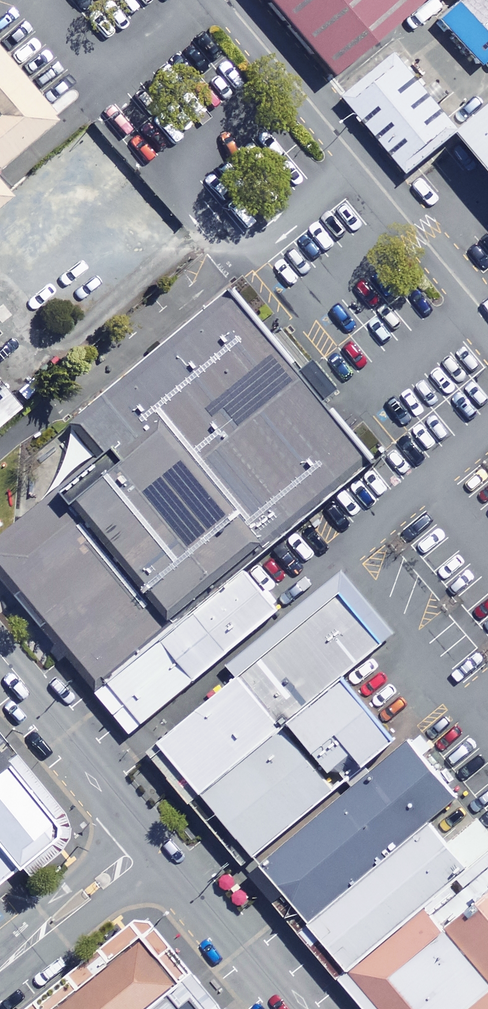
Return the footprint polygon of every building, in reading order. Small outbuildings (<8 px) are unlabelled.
[(333,76),(423,0),(267,0),(333,76)] [(462,4),(438,24),(477,69),(487,59),(487,0),(458,0),(462,4)] [(0,46),(0,167),(60,116),(0,46)] [(459,121),(400,49),(342,96),(402,168),(459,121)] [(459,130),(487,166),(487,105),(459,130)] [(10,196),(0,185),(0,205),(10,196)] [(235,289),(73,424),(100,455),(13,527),(0,538),(0,570),(99,689),(244,568),(370,463),(377,457),(303,370),(235,289)] [(0,384),(0,426),(21,409),(0,384)] [(244,568),(99,689),(134,732),(279,611),(244,568)] [(340,589),(159,739),(202,791),(343,674),(383,640),(340,589)] [(343,674),(202,791),(261,861),(401,744),(343,674)] [(401,744),(261,861),(311,920),(429,820),(459,796),(409,737),(401,744)] [(3,764),(0,766),(0,883),(50,838),(52,824),(3,764)] [(311,920),(349,964),(487,847),(487,825),(478,814),(447,840),(429,820),(311,920)] [(349,964),(384,1008),(487,1008),(487,847),(349,964)] [(182,978),(143,932),(51,1008),(145,1008),(182,978)] [(182,978),(145,1008),(207,1008),(182,978)]
